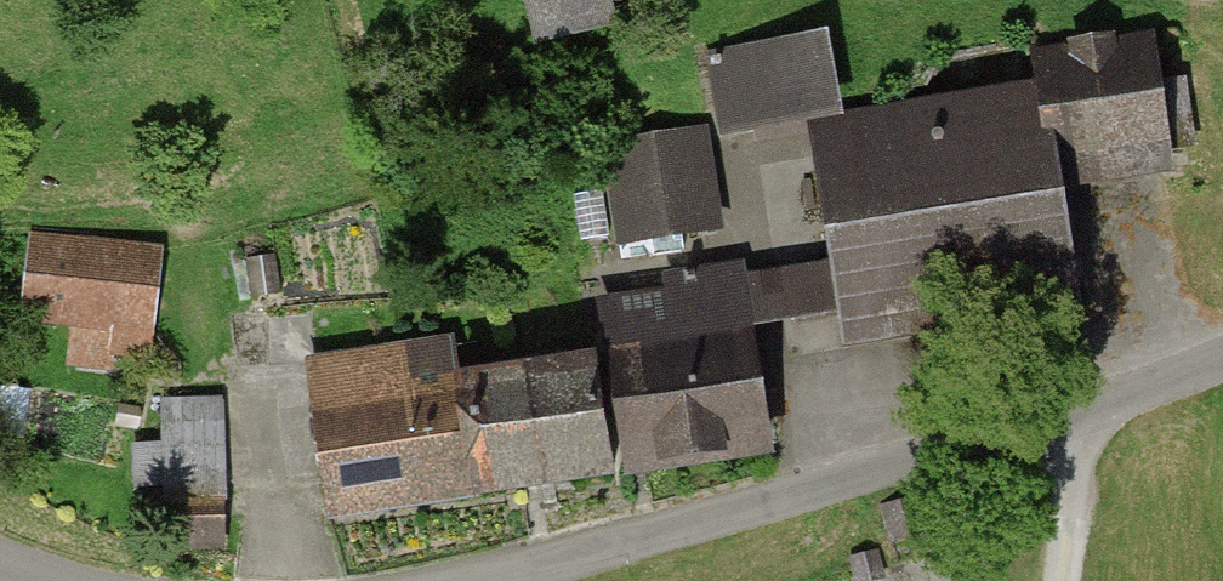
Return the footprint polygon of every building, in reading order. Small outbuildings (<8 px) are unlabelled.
[(534,33),(623,29),(622,0),(533,0),(534,33)] [(823,120),(850,320),(1085,289),(1068,155),(1182,139),(1168,35),(1040,52),(1045,91),(823,120)] [(701,140),(613,155),(629,249),(717,234),(701,140)] [(150,336),(158,250),(39,239),(31,325),(150,336)] [(633,466),(775,456),(763,278),(621,287),(624,348),(633,466)] [(338,517),(496,490),(475,374),(468,336),(311,363),(338,517)] [(496,490),(633,466),(624,348),(475,374),(496,490)] [(169,492),(233,493),(233,388),(170,388),(169,492)]
